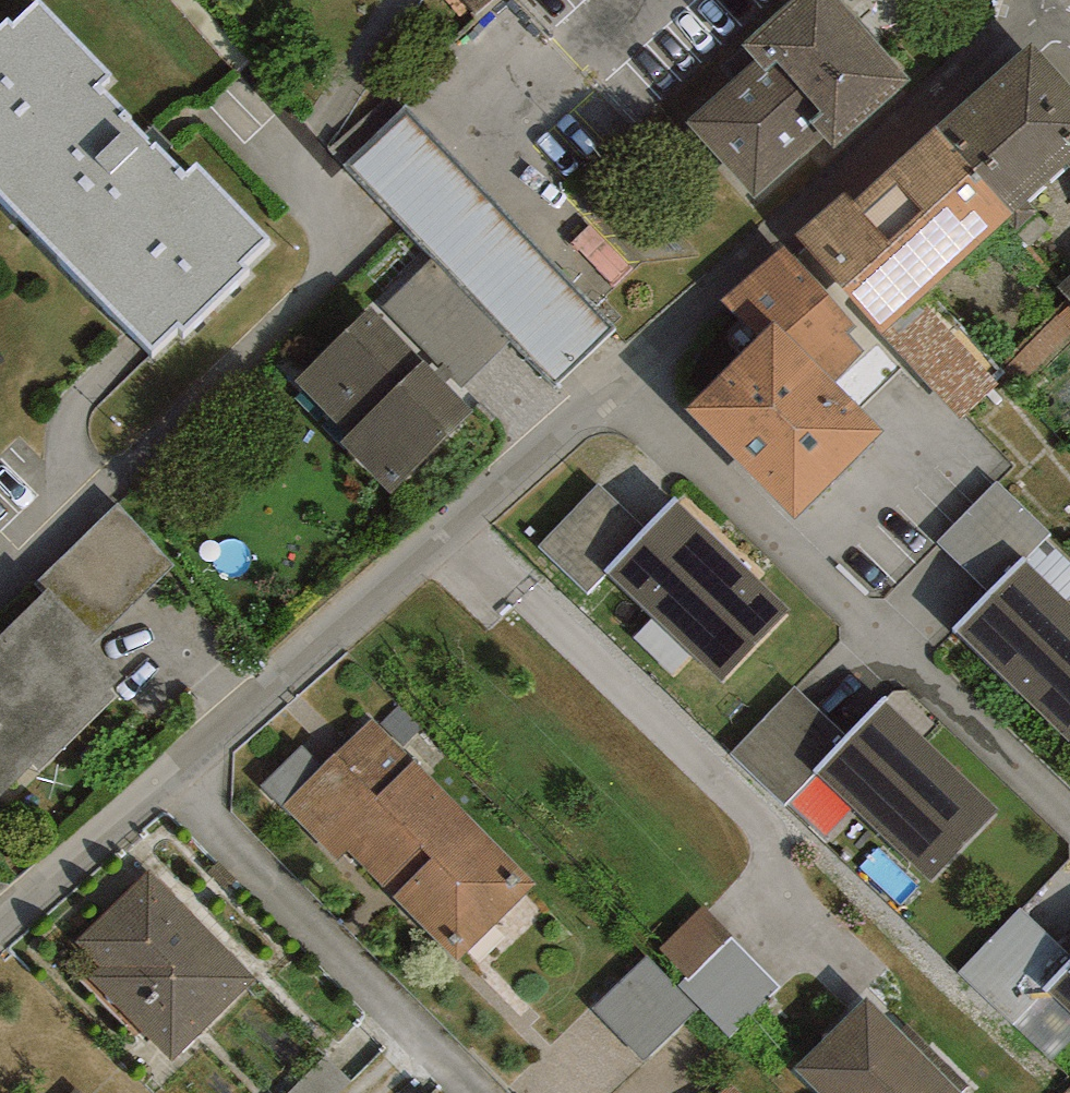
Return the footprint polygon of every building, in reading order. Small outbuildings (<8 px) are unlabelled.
[(269,239),(197,162),(186,173),(156,141),(154,143),(99,85),(110,75),(39,0),(13,24),(8,20),(0,27),(0,194),(151,351),(178,325),(185,332),(250,270),(244,263),(269,239)] [(492,0),(465,0),(477,13),(492,0)] [(909,80),(838,0),(797,0),(745,46),(759,61),(689,123),(755,197),(825,135),(835,146),(909,80)] [(937,126),(1014,213),(1068,164),(1069,162),(1069,84),(1032,43),(937,126)] [(554,387),(615,329),(407,104),(399,112),(386,99),(331,150),(344,164),(434,260),(511,342),(554,387)] [(920,296),(1014,213),(937,126),(851,202),(846,196),(801,236),(879,332),(920,296)] [(856,328),(785,246),(721,300),(756,341),(686,410),(794,520),(884,432),(837,383),(864,352),(850,334),(856,328)] [(461,388),(511,342),(434,260),(382,307),(461,388)] [(1057,286),(1069,300),(1069,274),(1057,286)] [(1000,383),(920,296),(879,332),(958,419),(1000,383)] [(390,492),(473,412),(372,308),(295,381),(349,437),(343,443),(390,492)] [(1023,556),(1024,558),(1044,537),(1051,533),(997,481),(938,542),(988,591),(1023,556)] [(608,573),(649,530),(599,483),(538,547),(589,594),(608,573)] [(723,680),(791,608),(677,501),(649,530),(608,573),(723,680)] [(48,588),(98,638),(175,565),(118,506),(41,580),(48,588)] [(1068,600),(1069,598),(1069,562),(1044,537),(1024,558),(1068,600)] [(951,629),(1068,743),(1069,742),(1069,602),(1068,600),(1024,558),(1023,556),(988,591),(951,629)] [(48,588),(0,635),(0,798),(33,766),(39,773),(117,697),(109,689),(120,678),(89,647),(98,638),(48,588)] [(814,770),(848,735),(796,687),(730,754),(783,805),(817,773),(814,770)] [(848,735),(814,770),(817,773),(930,882),(998,809),(885,696),(848,735)] [(379,725),(402,748),(423,727),(401,705),(379,725)] [(457,963),(537,884),(402,748),(379,725),(372,718),(323,766),(283,806),(338,861),(347,852),(457,963)] [(283,806),(323,766),(302,745),(261,785),(283,806)] [(173,1059),(256,978),(148,869),(74,941),(100,969),(92,977),(173,1059)] [(689,980),(732,937),(702,907),(659,949),(687,977),(689,980)] [(1069,960),(1069,956),(1020,908),(959,973),(1013,1025),(1047,990),(1043,988),(1069,960)] [(732,1038),(780,989),(732,937),(689,980),(687,977),(678,985),(732,1038)] [(644,1062),(699,1010),(647,956),(592,1009),(644,1062)] [(1043,988),(1047,990),(1069,1013),(1069,960),(1043,988)] [(1069,1043),(1069,1013),(1047,990),(1013,1025),(1051,1062),(1069,1043)] [(868,1001),(858,1011),(854,1007),(792,1068),(817,1092),(959,1092),(868,1001)] [(728,1081),(716,1092),(741,1092),(728,1081)]
